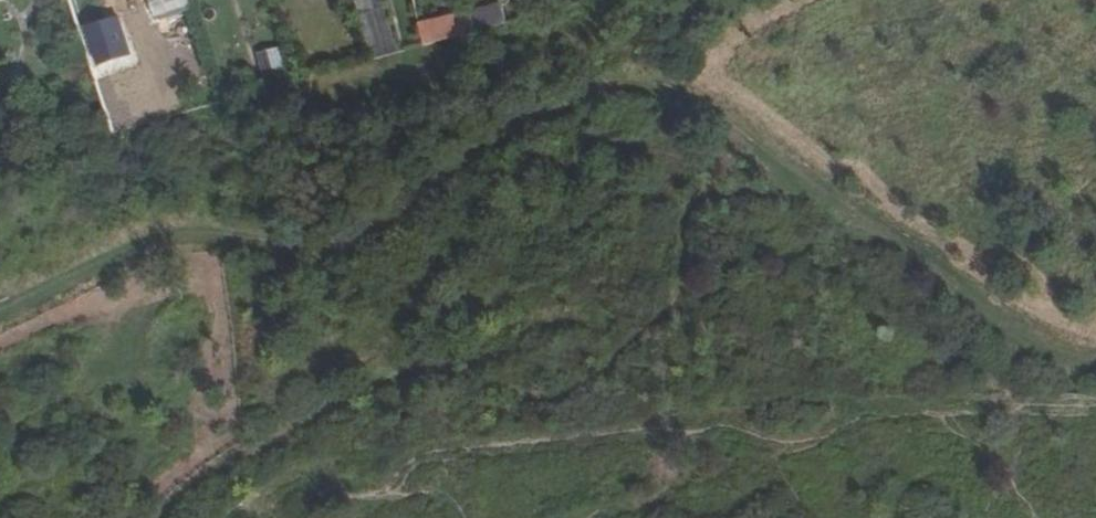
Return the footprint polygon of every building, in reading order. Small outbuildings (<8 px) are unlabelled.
[(501,6),(470,13),(473,31),(505,22),(501,6)] [(422,45),(473,31),(470,13),(418,27),(422,45)] [(118,19),(112,21),(121,49),(127,46),(118,19)] [(112,21),(89,28),(99,56),(121,49),(112,21)] [(285,71),(279,50),(259,56),(265,76),(285,71)]
